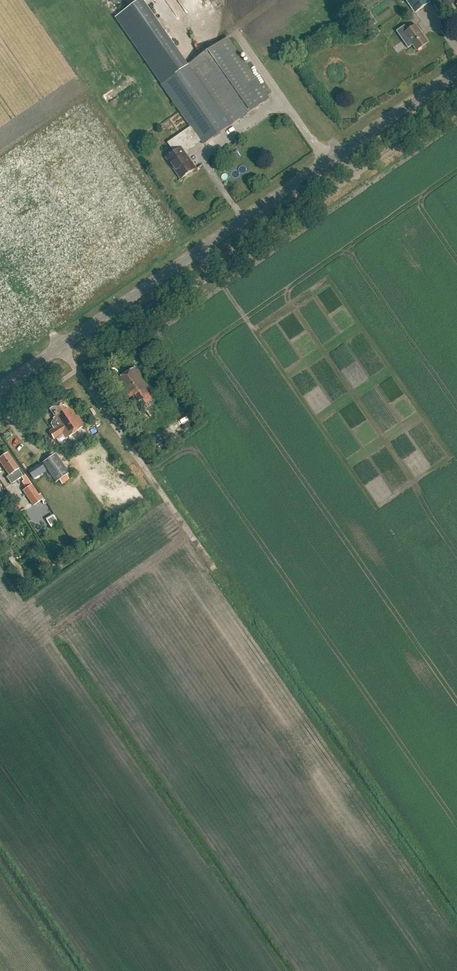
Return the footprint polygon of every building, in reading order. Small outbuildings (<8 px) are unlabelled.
[(116,18),(162,84),(182,113),(192,127),(169,143),(175,152),(167,158),(181,179),(196,169),(190,161),(189,161),(185,155),(188,153),(186,151),(201,140),(204,144),(269,99),(227,38),(188,65),(142,0),(116,18)] [(430,3),(428,0),(406,0),(415,13),(430,3)] [(413,45),(417,51),(428,43),(416,25),(409,30),(405,25),(396,31),(408,48),(413,45)] [(143,377),(136,367),(115,381),(144,423),(166,407),(150,384),(144,376),(143,377)] [(72,408),(70,410),(63,400),(49,409),(55,417),(53,418),(55,420),(52,422),(51,424),(54,428),(49,432),(54,439),(62,433),(66,438),(73,433),(77,439),(80,436),(76,431),(84,426),(72,408)] [(93,427),(85,433),(90,439),(98,434),(93,427)] [(11,459),(10,459),(6,454),(0,458),(0,461),(3,465),(3,466),(9,475),(6,477),(11,484),(22,476),(18,469),(11,459)] [(56,454),(42,463),(55,482),(69,472),(56,454)] [(41,463),(35,466),(40,475),(46,471),(41,463)] [(31,485),(22,491),(33,507),(42,500),(31,485)] [(29,509),(27,515),(40,518),(41,513),(29,509)] [(48,527),(56,522),(51,515),(43,520),(48,527)]
